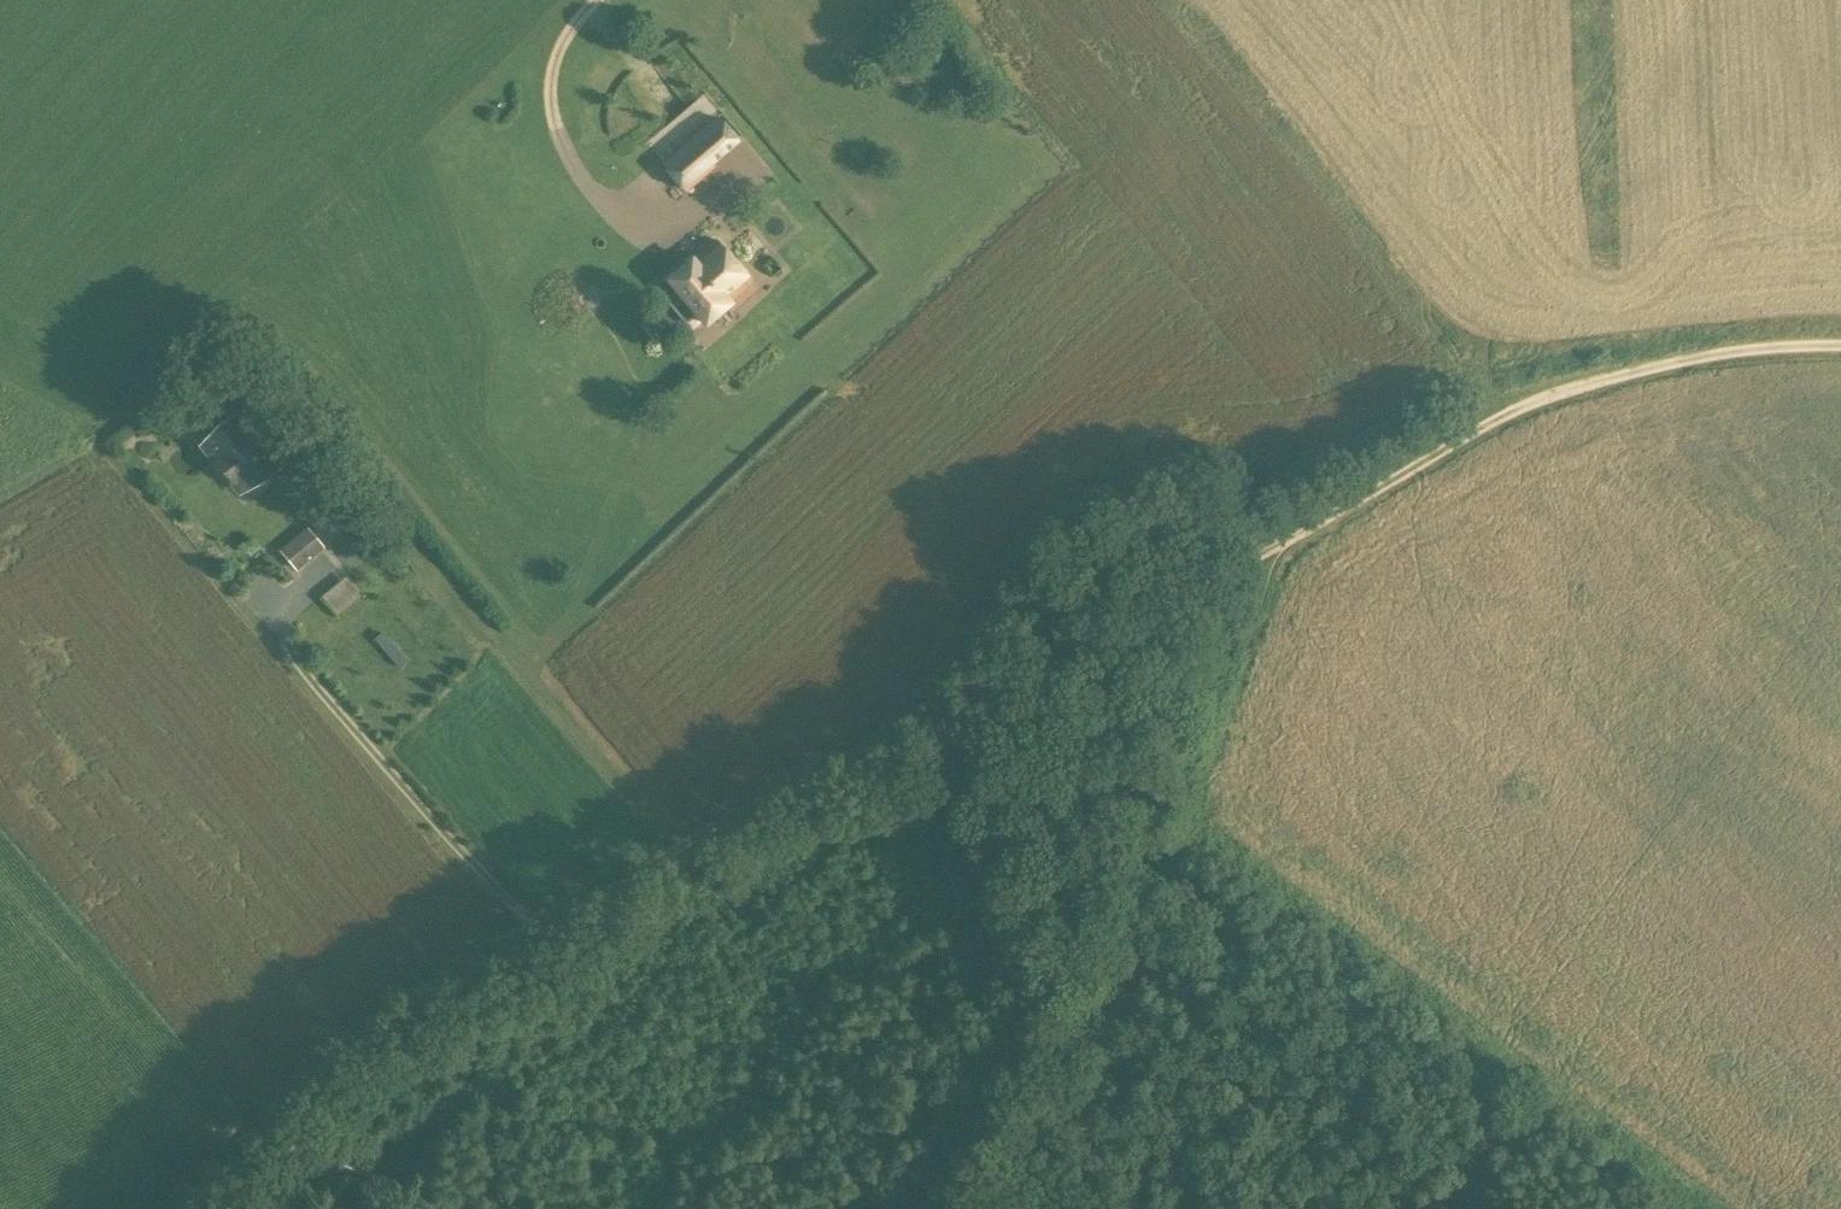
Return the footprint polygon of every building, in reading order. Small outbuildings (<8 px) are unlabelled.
[(720,118),(663,166),(683,189),(740,140),(720,118)] [(685,319),(695,310),(704,321),(751,282),(716,239),(669,279),(678,289),(667,298),(685,319)] [(229,483),(239,496),(283,460),(271,445),(275,442),(264,429),(260,432),(241,408),(196,444),(212,464),(215,461),(231,481),(229,483)] [(279,549),(296,569),(324,547),(307,526),(279,549)] [(338,613),(363,595),(349,575),(323,593),(338,613)] [(386,629),(376,636),(398,667),(408,660),(386,629)]
